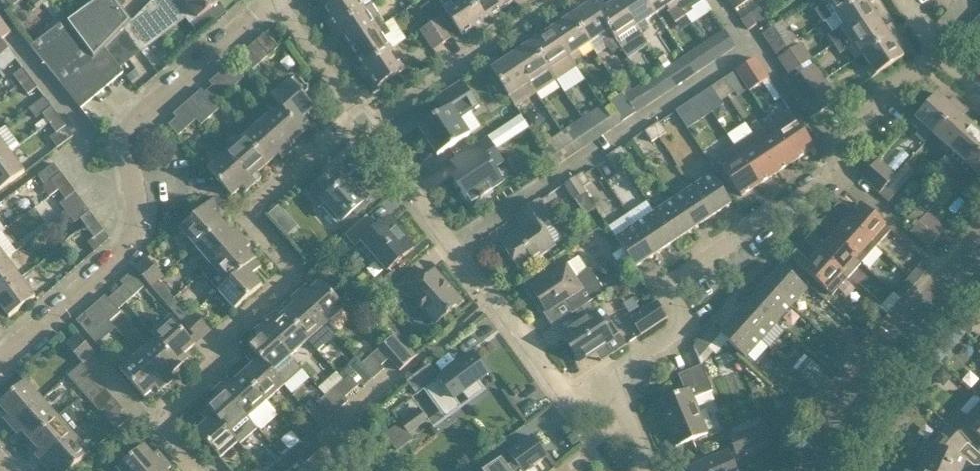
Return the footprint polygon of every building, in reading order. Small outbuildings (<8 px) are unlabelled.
[(103,46),(123,27),(132,20),(117,0),(94,0),(93,1),(59,25),(31,46),(62,84),(103,46)] [(132,20),(123,27),(138,46),(183,12),(191,24),(220,3),(218,0),(153,0),(133,21),(132,20)] [(328,25),(331,30),(365,7),(372,2),(376,0),(375,0),(334,0),(325,6),(333,18),(326,22),(328,25)] [(431,0),(420,7),(431,23),(431,22),(445,43),(455,36),(444,20),(441,16),(431,0)] [(451,20),(454,25),(462,36),(475,28),(479,34),(487,28),(468,0),(438,0),(451,20)] [(487,28),(495,23),(491,17),(503,9),(497,0),(468,0),(487,28)] [(527,2),(526,0),(497,0),(503,9),(515,1),(519,7),(527,2)] [(595,7),(621,47),(627,56),(642,46),(643,49),(649,45),(644,37),(640,31),(619,0),(618,0),(607,8),(603,2),(595,7)] [(640,31),(649,25),(646,21),(657,13),(648,0),(619,0),(640,31)] [(683,11),(676,0),(648,0),(657,13),(668,6),(674,17),(678,22),(687,16),(683,11)] [(683,11),(685,14),(693,9),(691,6),(699,0),(676,0),(683,11)] [(736,10),(750,0),(729,0),(736,10)] [(824,4),(816,10),(824,22),(836,14),(858,0),(821,0),(824,4)] [(839,28),(829,34),(835,44),(877,16),(869,5),(875,1),(874,0),(858,0),(836,14),(843,25),(839,28)] [(372,2),(365,7),(331,30),(337,39),(343,35),(351,46),(382,25),(386,23),(380,13),(372,2)] [(576,5),(568,10),(578,25),(590,43),(601,36),(609,47),(612,52),(621,47),(595,7),(592,2),(580,11),(576,5)] [(564,22),(552,30),(572,61),(582,54),(580,50),(590,43),(568,10),(560,16),(564,22)] [(749,30),(756,25),(757,24),(750,14),(742,19),(749,30)] [(845,37),(835,44),(840,54),(849,48),(856,59),(863,54),(896,32),(891,25),(891,24),(889,25),(885,28),(882,25),(877,16),(845,37)] [(0,17),(0,37),(2,39),(12,32),(6,25),(0,17)] [(978,18),(967,30),(979,41),(979,20),(978,18)] [(784,20),(764,34),(777,54),(798,40),(784,20)] [(427,25),(420,30),(433,50),(434,50),(445,43),(431,22),(431,23),(427,25)] [(392,32),(387,25),(386,23),(351,46),(359,58),(353,62),(358,70),(391,47),(384,37),(392,32)] [(142,51),(138,46),(123,27),(103,46),(123,73),(124,73),(120,68),(142,51)] [(536,31),(528,37),(550,70),(556,79),(576,66),(575,65),(572,61),(552,30),(540,37),(536,31)] [(715,37),(726,53),(737,46),(726,30),(715,37)] [(866,68),(872,77),(904,57),(896,45),(901,41),(896,32),(863,54),(870,65),(866,68)] [(256,41),(269,56),(279,47),(266,33),(256,41)] [(524,48),(513,56),(533,87),(537,92),(556,79),(550,70),(528,37),(520,42),(524,48)] [(715,37),(705,43),(716,60),(726,53),(715,37)] [(9,49),(2,39),(0,41),(0,56),(9,49)] [(249,54),(241,61),(250,72),(269,56),(256,41),(246,51),(249,54)] [(706,67),(716,60),(705,43),(700,47),(695,50),(706,67)] [(801,44),(780,58),(790,74),(812,60),(801,44)] [(123,73),(103,46),(62,84),(82,108),(123,73)] [(399,59),(391,47),(358,70),(364,79),(370,75),(378,87),(412,65),(405,54),(399,59)] [(695,50),(685,56),(696,73),(706,67),(695,50)] [(496,58),(488,63),(499,80),(510,96),(516,106),(537,92),(533,87),(513,56),(500,64),(496,58)] [(686,80),(696,73),(685,56),(675,63),(686,80)] [(750,91),(769,78),(756,58),(737,70),(750,91)] [(250,72),(241,61),(234,67),(243,78),(250,72)] [(794,79),(787,83),(797,98),(810,119),(821,112),(807,91),(818,84),(824,80),(814,65),(801,74),(794,79)] [(14,75),(21,85),(31,78),(24,68),(14,75)] [(281,106),(304,132),(312,126),(304,117),(315,107),(304,95),(309,90),(309,85),(306,85),(298,76),(296,76),(281,89),(273,97),(281,106)] [(645,83),(656,100),(666,93),(655,76),(645,83)] [(726,77),(718,83),(728,96),(735,91),(726,77)] [(31,78),(21,85),(28,95),(38,87),(31,78)] [(443,111),(419,127),(438,155),(470,134),(460,119),(480,106),(463,80),(434,98),(443,111)] [(656,100),(645,83),(636,89),(647,106),(656,100)] [(728,96),(718,83),(712,87),(721,101),(728,96)] [(807,91),(821,112),(831,105),(818,84),(807,91)] [(213,86),(206,93),(215,103),(222,97),(213,86)] [(220,109),(215,103),(206,93),(203,89),(195,96),(184,105),(197,119),(202,125),(220,109)] [(647,106),(636,89),(625,96),(636,113),(647,106)] [(924,125),(934,134),(960,104),(953,98),(948,103),(937,93),(912,121),(920,129),(924,125)] [(683,121),(697,112),(690,101),(676,111),(683,121)] [(967,111),(960,104),(934,134),(943,143),(940,146),(948,154),(973,126),(962,116),(967,111)] [(169,125),(179,135),(197,119),(184,105),(174,114),(177,118),(169,125)] [(281,106),(263,122),(290,153),(298,146),(294,141),(304,132),(281,106)] [(593,113),(606,133),(616,126),(611,118),(603,106),(593,113)] [(50,123),(60,116),(52,107),(43,114),(50,123)] [(790,110),(771,123),(796,160),(815,148),(790,110)] [(521,114),(488,135),(497,149),(530,127),(521,114)] [(618,114),(611,118),(616,126),(623,122),(618,114)] [(60,116),(50,123),(57,133),(67,126),(60,116)] [(652,126),(659,137),(667,132),(660,121),(652,126)] [(283,159),(290,153),(263,122),(245,137),(268,164),(279,155),(283,159)] [(771,123),(753,135),(779,172),(796,160),(771,123)] [(573,126),(563,132),(576,153),(586,146),(573,126)] [(659,137),(652,126),(645,131),(652,142),(659,137)] [(948,154),(955,161),(960,156),(970,166),(979,154),(979,132),(973,126),(948,154)] [(567,158),(576,153),(563,132),(554,138),(567,158)] [(753,135),(735,146),(761,184),(779,172),(753,135)] [(12,152),(0,137),(0,161),(12,152)] [(245,137),(227,153),(254,185),(262,178),(258,173),(268,164),(245,137)] [(465,168),(459,172),(452,176),(470,204),(480,197),(481,199),(485,197),(483,195),(503,182),(494,168),(503,162),(497,152),(495,149),(488,137),(469,150),(452,161),(453,162),(458,158),(465,168)] [(567,158),(554,138),(541,146),(555,167),(567,158)] [(742,196),(761,184),(735,146),(717,159),(742,196)] [(628,157),(621,147),(614,151),(621,162),(628,157)] [(621,162),(614,151),(607,156),(614,167),(621,162)] [(0,161),(0,191),(26,171),(12,152),(0,161)] [(247,191),(254,185),(227,153),(208,169),(232,196),(243,187),(247,191)] [(970,166),(979,174),(975,178),(979,183),(979,154),(970,166)] [(863,177),(871,185),(880,193),(897,175),(879,159),(863,177)] [(354,173),(351,175),(341,164),(309,192),(323,207),(326,203),(350,231),(362,221),(357,215),(369,204),(366,200),(370,197),(358,183),(354,187),(348,179),(355,173),(354,173)] [(897,175),(880,193),(889,201),(916,171),(907,164),(897,175)] [(583,172),(576,177),(583,188),(591,183),(583,172)] [(52,180),(59,189),(69,182),(62,173),(52,180)] [(712,174),(693,187),(712,216),(732,203),(712,174)] [(574,200),(586,192),(583,188),(576,177),(564,185),(574,200)] [(76,192),(69,182),(59,189),(67,199),(76,192)] [(693,229),(712,216),(693,187),(674,200),(693,229)] [(180,229),(197,247),(224,223),(214,213),(223,205),(216,197),(180,229)] [(693,229),(674,200),(655,213),(674,241),(693,229)] [(552,220),(539,201),(517,216),(526,228),(503,244),(519,269),(554,246),(541,227),(552,220)] [(833,208),(846,220),(876,247),(891,230),(861,203),(853,213),(840,201),(833,208)] [(278,205),(268,214),(275,221),(285,212),(278,205)] [(81,218),(88,228),(98,221),(90,211),(81,218)] [(928,212),(919,222),(938,238),(946,229),(928,212)] [(674,241),(655,213),(636,225),(655,254),(674,241)] [(367,215),(362,221),(350,231),(344,236),(355,248),(362,241),(388,270),(414,247),(388,217),(377,226),(367,215)] [(819,225),(831,236),(861,263),(876,247),(846,220),(838,229),(825,217),(819,225)] [(110,238),(98,221),(88,228),(95,238),(89,242),(95,251),(110,238)] [(929,248),(938,238),(919,222),(916,225),(911,231),(929,248)] [(232,233),(224,223),(197,247),(212,264),(244,237),(237,229),(232,233)] [(616,238),(635,267),(655,254),(636,225),(616,238)] [(811,233),(805,240),(848,278),(861,263),(831,236),(824,245),(811,233)] [(250,245),(244,237),(212,264),(203,273),(219,290),(255,259),(246,249),(250,245)] [(790,257),(833,295),(848,278),(805,240),(804,241),(817,252),(809,261),(797,249),(790,257)] [(135,268),(152,286),(158,280),(164,276),(147,257),(135,268)] [(7,258),(0,263),(0,293),(21,277),(7,258)] [(262,267),(255,259),(219,290),(235,309),(262,285),(253,275),(262,267)] [(924,261),(910,276),(917,282),(931,267),(924,261)] [(575,278),(566,265),(532,288),(548,312),(566,300),(574,313),(605,292),(590,268),(575,278)] [(766,283),(792,306),(808,289),(782,266),(766,283)] [(416,269),(401,282),(394,288),(404,299),(410,294),(436,324),(462,301),(435,271),(425,280),(416,269)] [(124,285),(116,292),(126,303),(145,287),(132,272),(121,282),(124,285)] [(917,282),(910,276),(895,292),(902,299),(917,282)] [(24,281),(21,277),(0,293),(0,304),(9,317),(36,297),(24,281)] [(171,295),(158,280),(152,286),(165,301),(171,295)] [(299,292),(327,324),(345,307),(322,281),(311,290),(307,286),(299,292)] [(792,306),(766,283),(751,300),(777,323),(792,306)] [(126,303),(116,292),(109,299),(106,295),(95,305),(108,319),(110,322),(121,312),(119,310),(126,303)] [(295,304),(285,313),(309,339),(319,351),(337,335),(327,324),(299,292),(291,299),(295,304)] [(902,299),(895,292),(884,305),(891,311),(902,299)] [(631,318),(642,335),(668,317),(657,300),(631,318)] [(751,300),(736,317),(761,341),(777,323),(751,300)] [(170,308),(175,313),(183,322),(195,312),(190,316),(178,301),(170,308)] [(597,311),(591,302),(577,311),(584,320),(595,313),(597,311)] [(90,335),(108,319),(95,305),(77,320),(90,335)] [(612,354),(618,350),(627,345),(602,308),(562,334),(580,361),(605,344),(612,354)] [(195,312),(183,322),(188,328),(199,341),(211,330),(195,312)] [(271,318),(264,324),(291,355),(309,339),(285,313),(275,322),(271,318)] [(171,317),(152,333),(157,339),(181,365),(189,358),(185,354),(199,341),(188,328),(184,332),(171,317)] [(761,341),(736,317),(720,335),(728,342),(735,348),(746,358),(761,341)] [(868,322),(861,330),(867,335),(873,327),(868,322)] [(249,345),(253,350),(271,370),(284,386),(303,369),(290,354),(264,324),(255,331),(259,336),(249,345)] [(711,327),(701,338),(715,351),(717,353),(728,342),(720,335),(711,327)] [(951,336),(960,343),(967,335),(959,328),(951,336)] [(379,347),(380,348),(390,359),(400,371),(417,356),(396,332),(379,347)] [(67,345),(83,363),(95,353),(78,334),(67,345)] [(694,345),(702,365),(715,351),(701,338),(694,345)] [(157,339),(139,355),(166,386),(174,379),(170,374),(181,365),(157,339)] [(854,340),(843,353),(850,358),(861,345),(854,340)] [(372,354),(362,364),(374,378),(385,369),(382,366),(390,359),(380,348),(372,354)] [(253,350),(245,356),(253,365),(243,374),(267,400),(284,386),(271,370),(253,350)] [(463,392),(469,400),(484,390),(478,382),(487,375),(488,375),(489,375),(486,371),(488,369),(483,362),(481,364),(473,353),(472,354),(473,355),(441,378),(431,364),(407,381),(417,395),(426,389),(426,390),(427,390),(439,406),(452,395),(455,399),(456,399),(456,398),(463,392)] [(840,371),(850,358),(843,353),(833,366),(840,371)] [(159,392),(166,386),(139,355),(121,370),(144,397),(155,388),(159,392)] [(808,357),(797,370),(813,384),(824,371),(808,357)] [(364,387),(374,378),(362,364),(352,373),(344,379),(354,390),(361,384),(364,387)] [(694,398),(713,391),(710,383),(702,365),(679,375),(686,391),(662,400),(668,414),(664,416),(677,446),(708,433),(694,398)] [(933,377),(940,384),(945,384),(952,376),(942,367),(933,377)] [(229,379),(221,385),(248,416),(258,428),(258,429),(277,413),(267,400),(243,374),(233,383),(229,379)] [(88,377),(77,386),(85,394),(95,385),(88,377)] [(826,377),(817,391),(825,395),(834,381),(826,377)] [(326,395),(339,410),(349,401),(346,397),(354,390),(344,379),(336,386),(326,395)] [(42,399),(26,381),(0,404),(0,405),(8,415),(4,419),(11,427),(42,399)] [(95,385),(85,394),(91,401),(102,392),(95,385)] [(217,397),(207,406),(229,432),(238,442),(239,444),(258,428),(248,416),(221,385),(213,392),(217,397)] [(817,410),(825,395),(817,391),(809,405),(817,410)] [(316,405),(308,411),(318,422),(325,416),(328,419),(339,410),(326,395),(316,405)] [(32,441),(58,417),(42,399),(11,427),(18,434),(22,430),(32,441)] [(782,408),(790,413),(802,407),(788,399),(782,408)] [(207,422),(197,431),(220,458),(238,442),(229,432),(207,406),(199,413),(207,422)] [(400,421),(410,435),(428,421),(418,408),(400,421)] [(806,420),(802,409),(790,414),(769,423),(773,434),(806,420)] [(968,442),(969,443),(977,434),(979,437),(979,410),(969,422),(958,411),(947,423),(949,425),(968,442)] [(120,413),(109,422),(116,430),(127,420),(120,413)] [(58,417),(32,441),(40,451),(36,455),(43,463),(74,435),(58,417)] [(302,441),(315,455),(333,439),(320,425),(302,441)] [(731,438),(737,453),(770,439),(764,425),(731,438)] [(919,467),(928,470),(962,470),(959,469),(960,465),(964,467),(967,459),(957,455),(968,442),(949,425),(941,435),(942,436),(935,444),(930,442),(924,439),(915,460),(921,462),(919,467)] [(74,435),(43,463),(49,470),(54,466),(58,470),(70,470),(90,453),(74,435)] [(532,468),(548,456),(533,436),(502,459),(502,458),(485,470),(528,470),(532,468)] [(120,470),(153,470),(165,460),(158,452),(154,456),(145,445),(118,469),(120,470)] [(291,450),(284,457),(293,468),(301,461),(291,450)] [(728,451),(690,467),(691,470),(737,470),(728,451)] [(872,462),(883,460),(881,452),(871,454),(872,462)] [(264,470),(289,470),(293,468),(284,457),(276,463),(275,464),(272,460),(262,469),(264,470)] [(165,460),(153,470),(167,470),(172,467),(165,460)]
